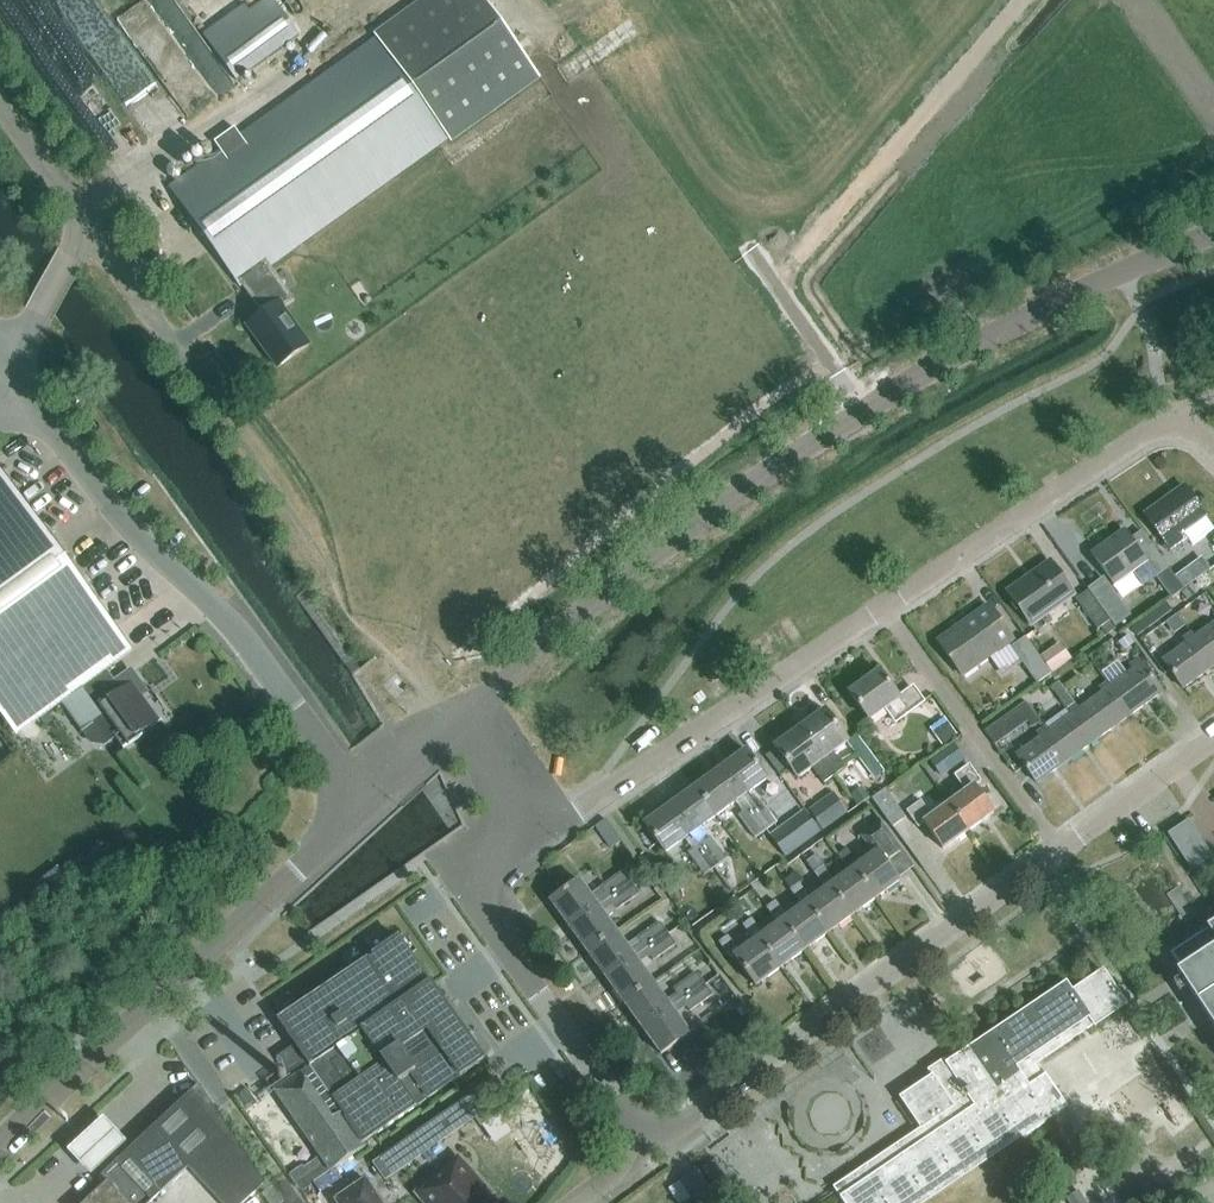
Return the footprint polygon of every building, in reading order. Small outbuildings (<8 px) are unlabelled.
[(169,188),(240,289),(242,287),(262,314),(247,325),(277,367),(308,345),(284,310),(295,302),(270,267),(449,140),(450,142),(539,79),(482,0),(426,0),(375,36),(377,39),(240,137),(235,129),(214,143),(220,152),(169,188)] [(210,42),(238,80),(298,37),(272,0),(269,0),(210,42)] [(8,23),(19,39),(46,19),(35,3),(8,23)] [(83,681),(104,666),(119,655),(109,633),(116,627),(3,472),(0,475),(0,715),(13,732),(76,686),(86,700),(93,694),(83,681)] [(1145,516),(1170,551),(1187,539),(1191,546),(1213,531),(1213,533),(1213,531),(1204,517),(1185,489),(1145,516)] [(1124,531),(1091,554),(1110,580),(1113,584),(1129,573),(1129,574),(1146,562),(1157,577),(1169,569),(1143,533),(1131,541),(1124,531)] [(1201,558),(1188,567),(1197,580),(1210,570),(1201,558)] [(1010,593),(1033,626),(1075,597),(1052,564),(1010,593)] [(1169,569),(1157,577),(1172,599),(1184,590),(1169,569)] [(1115,627),(1130,616),(1103,580),(1088,591),(1115,627)] [(1187,602),(1198,594),(1193,587),(1182,595),(1184,598),(1187,602)] [(1115,630),(1110,622),(1089,592),(1077,600),(1099,630),(1104,638),(1115,630)] [(1131,629),(1137,637),(1172,612),(1166,603),(1131,629)] [(990,606),(986,609),(938,642),(961,676),(986,659),(1013,641),(990,606)] [(1213,666),(1213,626),(1195,639),(1213,666)] [(1129,635),(1119,642),(1124,650),(1134,643),(1129,635)] [(1195,639),(1192,635),(1184,641),(1187,645),(1164,662),(1184,691),(1213,669),(1213,666),(1195,639)] [(1037,684),(1051,675),(1045,666),(1026,637),(1012,647),(1037,684)] [(1072,660),(1066,651),(1045,666),(1051,675),(1072,660)] [(1108,683),(1131,716),(1163,694),(1143,666),(1142,666),(1139,661),(1131,666),(1135,671),(1112,687),(1109,682),(1108,683)] [(114,737),(123,749),(162,721),(161,719),(159,721),(141,697),(147,693),(131,671),(115,682),(104,666),(83,681),(93,694),(86,700),(100,718),(80,733),(81,734),(83,732),(91,743),(104,745),(114,737)] [(899,698),(880,671),(850,693),(870,721),(887,709),(896,722),(923,702),(913,688),(899,698)] [(1131,716),(1108,683),(1101,688),(1104,693),(1080,710),(1100,738),(1131,716)] [(1059,700),(1067,710),(1075,704),(1067,694),(1059,700)] [(1016,709),(1031,729),(1041,722),(1026,702),(1016,709)] [(1049,731),(1069,760),(1100,738),(1080,710),(1077,705),(1069,710),(1073,714),(1049,731)] [(825,710),(800,728),(834,776),(846,768),(835,753),(849,743),(825,710)] [(957,735),(944,718),(929,729),(941,746),(957,735)] [(991,727),(986,731),(984,732),(994,746),(1001,741),(991,727)] [(1037,782),(1069,760),(1049,731),(1045,727),(1037,732),(1041,737),(1017,754),(1037,782)] [(834,776),(800,728),(775,746),(799,779),(814,768),(825,783),(834,776)] [(863,741),(852,749),(873,778),(884,770),(863,741)] [(932,759),(942,774),(965,759),(955,744),(932,759)] [(747,750),(721,769),(743,798),(768,778),(747,750)] [(966,791),(950,802),(969,830),(994,812),(976,786),(981,782),(970,766),(956,776),(966,791)] [(721,769),(695,788),(717,817),(743,798),(721,769)] [(862,787),(849,796),(858,808),(870,799),(871,798),(862,787)] [(692,834),(717,817),(695,788),(671,806),(692,834)] [(886,790),(873,799),(893,827),(906,818),(886,790)] [(832,793),(808,811),(823,830),(847,813),(832,793)] [(751,809),(766,830),(778,822),(762,800),(751,809)] [(944,848),(969,830),(950,802),(932,816),(921,801),(908,811),(920,827),(925,823),(944,848)] [(666,853),(692,834),(671,806),(645,824),(666,853)] [(766,830),(751,809),(744,813),(740,817),(755,838),(766,830)] [(786,857),(820,833),(804,811),(771,836),(786,857)] [(1184,871),(1207,858),(1185,818),(1161,831),(1184,871)] [(848,871),(854,869),(874,897),(897,880),(883,861),(899,849),(878,821),(859,836),(872,853),(856,865),(846,851),(837,857),(848,871)] [(700,845),(715,866),(726,858),(710,837),(700,845)] [(715,866),(700,845),(692,850),(689,853),(704,874),(715,866)] [(874,897),(854,869),(848,871),(833,882),(822,867),(813,874),(824,889),(830,886),(850,915),(874,897)] [(551,901),(570,927),(631,883),(623,872),(589,895),(579,881),(551,901)] [(850,915),(830,886),(824,889),(809,900),(798,885),(803,882),(796,872),(784,881),(791,890),(789,892),(800,907),(805,904),(826,933),(850,915)] [(631,883),(570,927),(588,953),(616,933),(605,918),(638,894),(631,883)] [(826,933),(805,904),(800,907),(786,917),(774,902),(765,909),(776,924),(781,921),(802,951),(826,933)] [(777,970),(802,951),(781,921),(776,924),(762,935),(751,920),(741,927),(752,942),(756,940),(777,970)] [(616,933),(588,953),(605,978),(667,934),(658,923),(625,946),(616,933)] [(1171,956),(1182,972),(1178,975),(1213,1030),(1213,927),(1171,956)] [(667,934),(605,978),(624,1004),(653,983),(642,968),(674,945),(667,934)] [(332,1171),(366,1148),(363,1143),(483,1060),(397,937),(278,1020),(294,1043),(290,1046),(285,1077),(287,1081),(275,1089),(332,1171)] [(777,970),(756,940),(752,942),(737,953),(726,938),(717,945),(728,960),(732,957),(754,987),(777,970)] [(1128,1006),(1105,971),(1074,992),(1068,984),(987,1038),(947,1065),(944,1061),(929,1073),(933,1078),(901,1099),(921,1129),(836,1186),(847,1202),(925,1202),(986,1162),(1051,1119),(1068,1108),(1046,1076),(1043,1078),(1035,1066),(1095,1026),(1096,1028),(1128,1006)] [(680,1002),(703,985),(695,974),(672,990),(680,1002)] [(671,1008),(653,983),(624,1004),(642,1029),(671,1008)] [(703,985),(680,1002),(688,1013),(711,996),(703,985)] [(689,1034),(671,1008),(642,1029),(660,1055),(689,1034)] [(373,1164),(384,1179),(506,1095),(495,1079),(373,1164)] [(265,1187),(200,1087),(100,1178),(106,1184),(85,1202),(152,1202),(188,1170),(219,1202),(247,1202),(265,1187)] [(474,1118),(480,1127),(500,1113),(493,1104),(474,1118)] [(102,1118),(66,1151),(90,1176),(126,1143),(102,1118)] [(414,1193),(423,1202),(489,1202),(475,1186),(479,1183),(465,1166),(463,1168),(455,1158),(414,1193)] [(709,1187),(722,1180),(710,1160),(698,1167),(709,1187)] [(302,1166),(289,1175),(296,1185),(309,1175),(304,1168),(302,1166)] [(693,1169),(677,1180),(691,1201),(708,1190),(693,1169)] [(335,1202),(336,1202),(382,1202),(367,1180),(335,1202)] [(262,1195),(268,1202),(282,1202),(272,1188),(262,1195)] [(1078,1190),(1065,1198),(1068,1202),(1086,1202),(1078,1190)]
